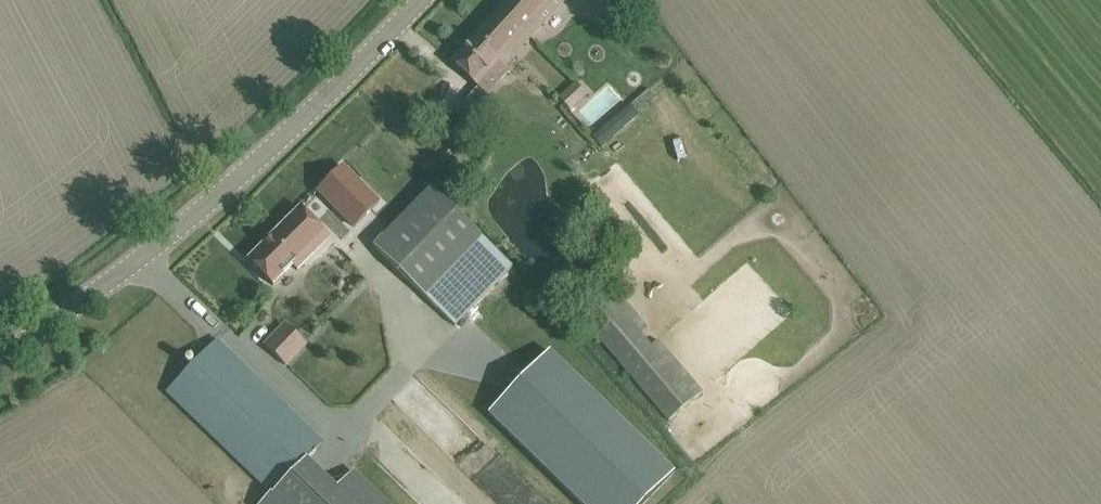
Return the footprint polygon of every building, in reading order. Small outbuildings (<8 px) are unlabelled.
[(468,77),(480,88),(498,69),(501,71),(565,0),(509,0),(452,62),(468,77)] [(605,10),(615,0),(594,0),(605,10)] [(379,203),(342,166),(323,185),(317,191),(354,227),(379,203)] [(431,190),(374,248),(453,326),(511,269),(431,190)] [(332,243),(334,241),(300,209),(248,261),(274,287),(293,267),(297,272),(329,240),(332,243)] [(605,278),(569,309),(666,423),(702,393),(658,340),(650,347),(639,334),(647,328),(605,278)] [(284,327),(282,326),(264,345),(282,367),(305,344),(285,326),(284,327)] [(271,492),(260,503),(387,503),(353,471),(335,490),(304,460),(322,441),(217,340),(167,392),(271,492)] [(494,421),(583,503),(656,503),(682,477),(553,358),(494,421)]
